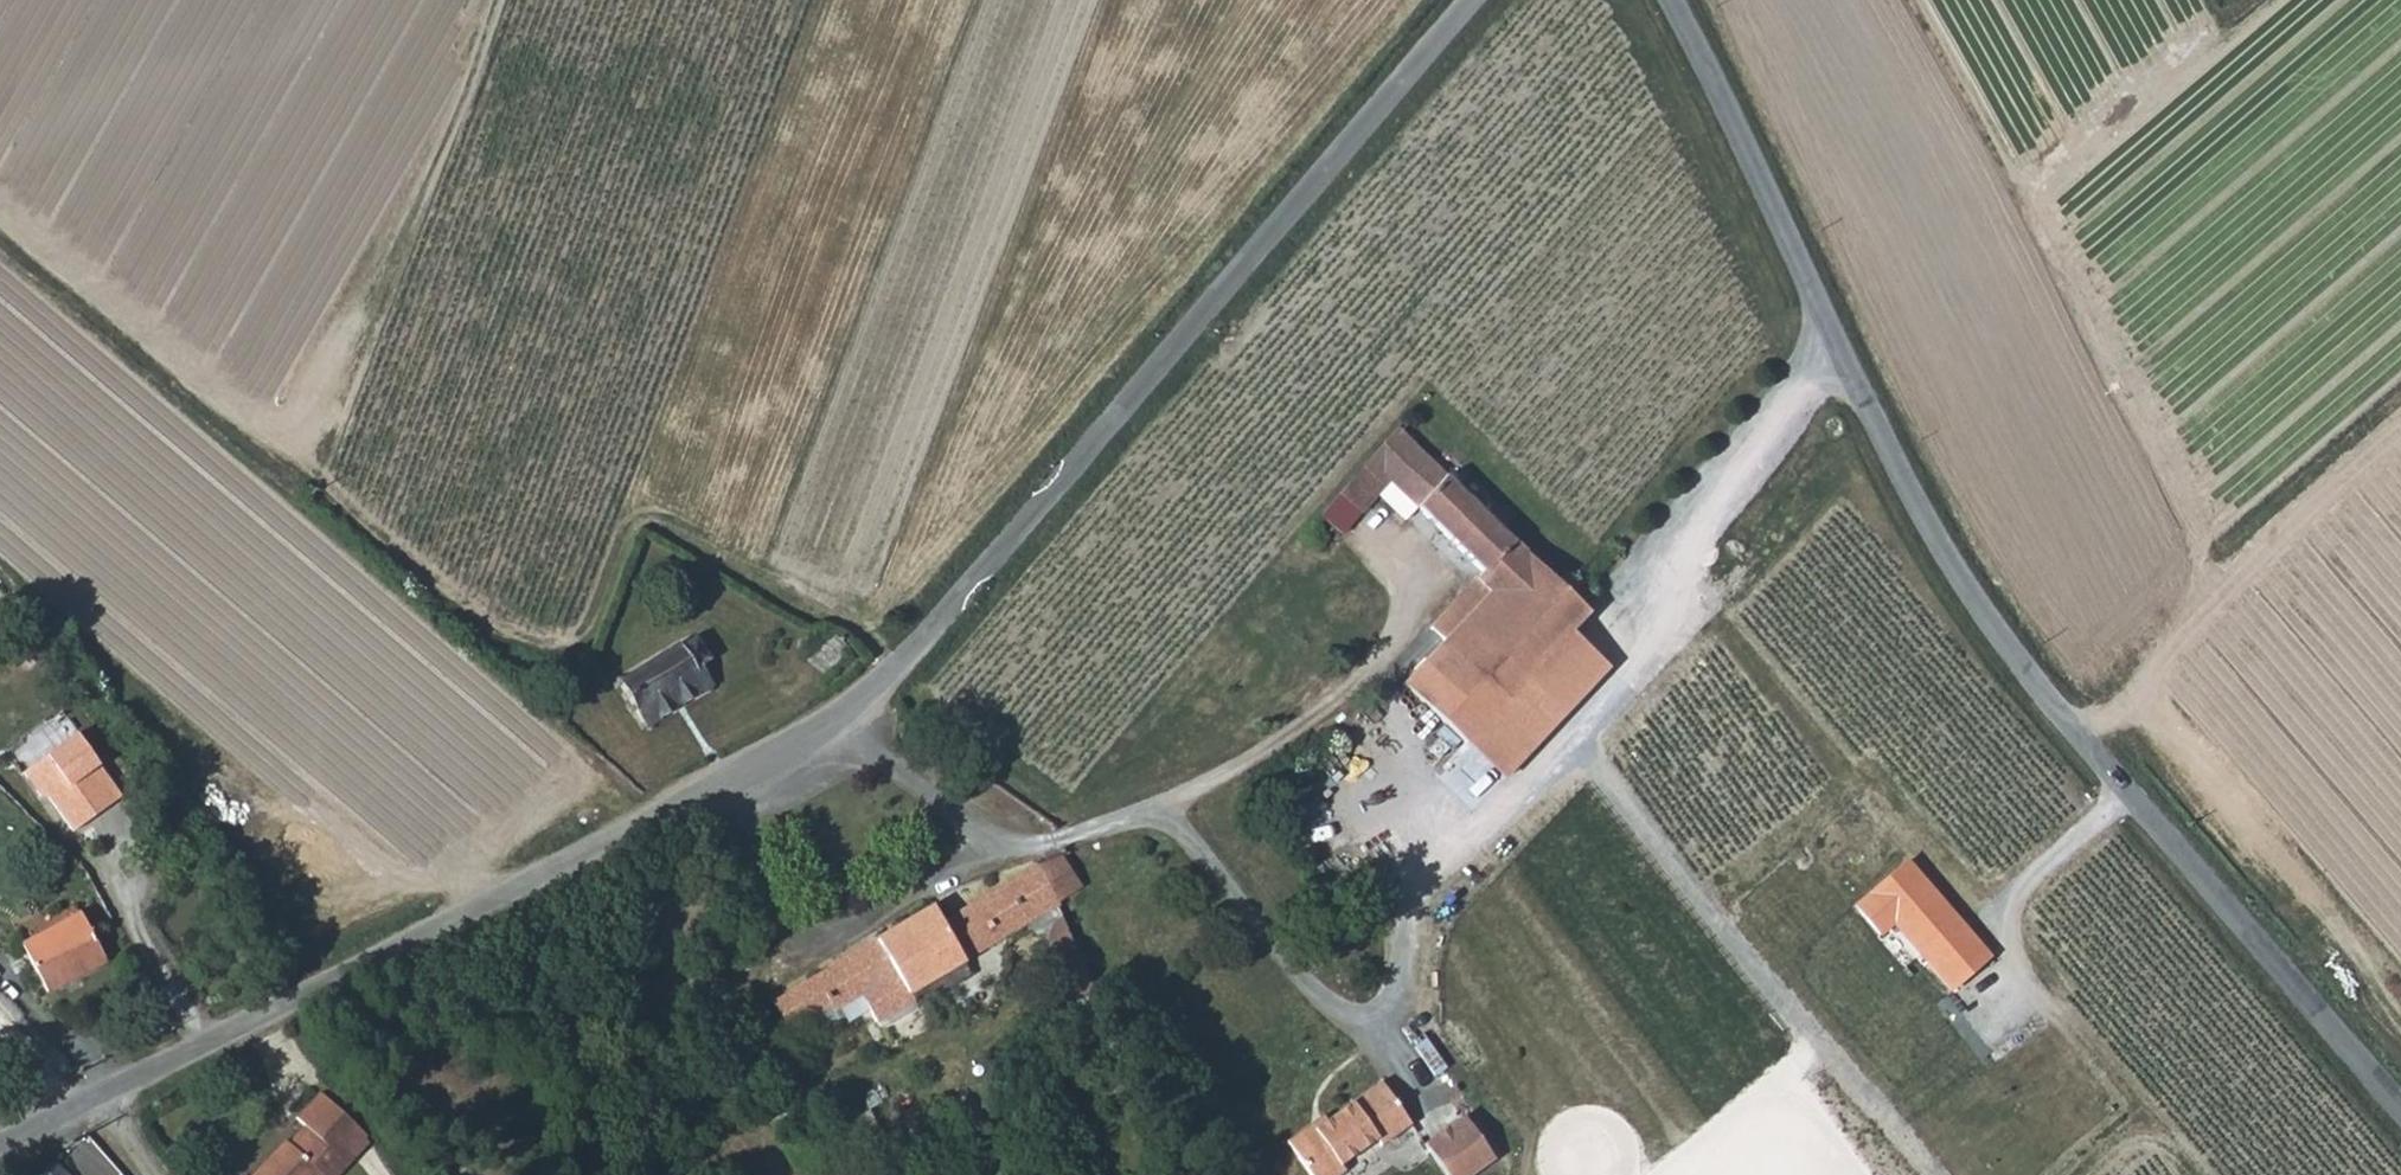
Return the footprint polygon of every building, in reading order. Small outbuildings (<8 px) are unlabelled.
[(1397,426),(1385,441),(1303,536),(1320,551),(1339,529),(1347,536),(1391,485),(1484,573),(1431,627),(1506,699),(1555,649),(1590,613),(1397,426)] [(682,644),(625,679),(622,674),(613,682),(618,690),(623,687),(634,705),(629,709),(632,714),(638,710),(647,723),(642,726),(644,731),(649,728),(651,731),(656,728),(654,725),(710,689),(712,692),(716,690),(701,666),(707,661),(712,665),(715,660),(701,640),(701,635),(699,635),(698,640),(684,648),(682,644)] [(1506,699),(1523,716),(1573,666),(1555,649),(1506,699)] [(15,770),(62,836),(110,802),(63,736),(15,770)] [(1057,924),(1059,928),(1081,911),(1075,893),(1085,887),(1061,855),(1034,870),(1054,905),(1049,909),(1057,924)] [(1036,919),(1043,930),(1054,925),(1057,924),(1049,909),(1054,905),(1034,870),(944,924),(935,907),(841,962),(861,996),(877,1023),(916,1001),(911,993),(1036,919)] [(49,990),(108,962),(85,913),(26,943),(49,990)] [(1048,940),(1079,1001),(1094,993),(1059,928),(1057,924),(1054,925),(1048,940)] [(835,1012),(861,996),(841,962),(775,1001),(793,1030),(824,1011),(829,1019),(837,1015),(835,1012)] [(1316,1126),(1313,1121),(1287,1139),(1312,1174),(1339,1174),(1347,1169),(1342,1162),(1376,1138),(1382,1146),(1413,1124),(1384,1080),(1316,1126)] [(370,1146),(365,1142),(369,1139),(323,1095),(299,1119),(308,1128),(291,1145),(288,1142),(256,1174),(342,1174),(370,1146)] [(871,1111),(854,1122),(863,1136),(880,1126),(871,1111)] [(1426,1144),(1446,1174),(1476,1174),(1495,1163),(1466,1118),(1426,1144)] [(855,1142),(863,1136),(854,1122),(846,1127),(855,1142)]
